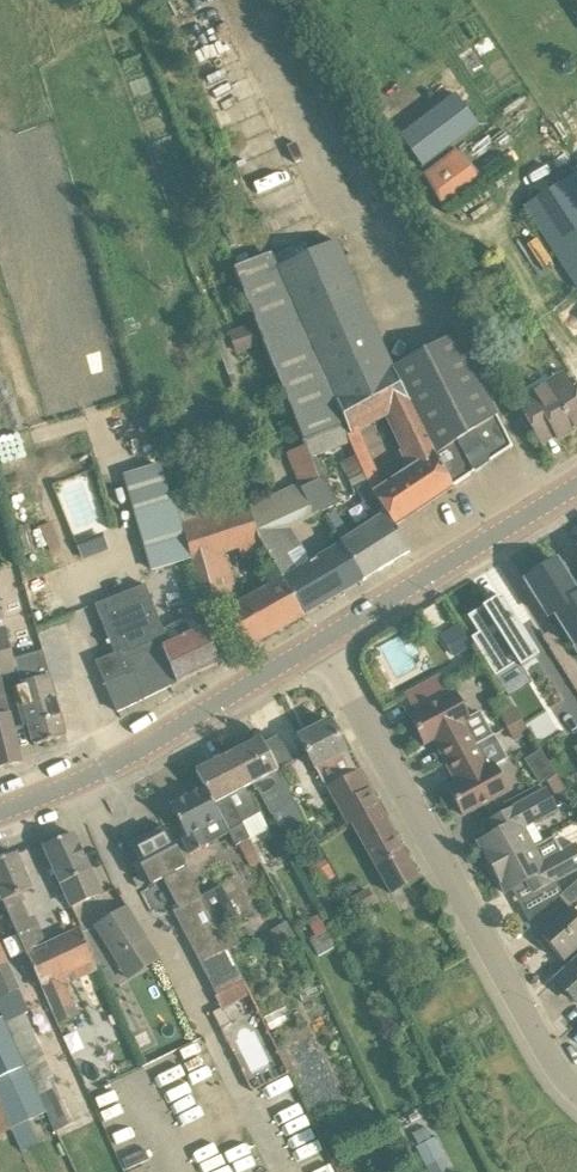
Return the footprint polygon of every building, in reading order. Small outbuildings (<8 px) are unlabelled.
[(454,96),(400,137),(421,165),(476,125),(454,96)] [(456,150),(422,175),(444,206),(479,180),(456,150)] [(524,207),(576,291),(576,173),(524,207)] [(393,367),(336,241),(276,267),(334,400),(392,368),(393,367)] [(276,267),(271,254),(233,269),(302,441),(342,425),(345,424),(334,400),(276,267)] [(253,324),(229,333),(236,353),(260,345),(253,324)] [(455,332),(393,367),(392,368),(409,402),(436,455),(497,416),(455,332)] [(385,513),(393,526),(452,487),(436,455),(409,402),(392,368),(334,400),(345,424),(342,425),(369,485),(370,488),(377,499),(385,513)] [(569,386),(555,395),(548,383),(517,402),(537,436),(552,428),(558,439),(576,428),(576,399),(569,386)] [(452,487),(512,447),(497,416),(436,455),(452,487)] [(240,446),(237,436),(219,442),(222,452),(240,446)] [(298,484),(300,489),(319,481),(303,444),(286,452),(298,484)] [(203,461),(183,467),(188,485),(208,479),(203,461)] [(189,560),(178,525),(160,462),(124,473),(138,519),(152,571),(189,560)] [(89,472),(61,481),(66,497),(94,488),(89,472)] [(300,489),(312,515),(333,505),(321,481),(321,480),(319,481),(300,489)] [(279,578),(302,615),(363,580),(340,543),(310,561),(290,528),(313,517),(312,515),(300,489),(298,484),(249,506),(250,511),(258,543),(279,578)] [(370,488),(369,485),(358,489),(366,505),(377,499),(370,488)] [(178,525),(189,560),(204,613),(238,597),(224,553),(258,543),(250,511),(235,515),(233,507),(178,525)] [(339,541),(340,543),(363,580),(363,581),(409,552),(393,526),(385,513),(339,541)] [(109,550),(102,533),(76,544),(83,561),(109,550)] [(526,581),(546,614),(552,610),(573,642),(576,640),(576,596),(556,562),(526,581)] [(248,647),(303,616),(302,615),(279,578),(227,608),(248,647)] [(117,711),(177,684),(158,640),(155,631),(162,628),(145,585),(94,605),(114,654),(96,662),(117,711)] [(499,595),(466,616),(477,633),(469,637),(494,676),(516,663),(518,667),(537,656),(499,595)] [(158,640),(177,684),(220,663),(205,627),(201,628),(195,614),(162,628),(155,631),(158,640)] [(473,647),(460,624),(441,635),(454,658),(473,647)] [(1,677),(16,673),(14,663),(4,626),(0,627),(0,674),(1,677)] [(23,708),(33,746),(66,737),(43,655),(14,663),(16,673),(20,687),(13,688),(19,709),(23,708)] [(21,762),(10,714),(1,677),(0,674),(0,766),(21,762)] [(445,761),(487,738),(475,716),(464,722),(451,696),(410,718),(424,744),(437,738),(441,745),(438,746),(445,761)] [(514,709),(501,716),(508,728),(520,721),(514,709)] [(356,772),(329,721),(298,738),(315,769),(315,768),(326,789),(328,788),(328,787),(356,772)] [(527,733),(520,721),(508,728),(514,740),(527,733)] [(494,735),(487,738),(445,761),(454,777),(457,775),(461,783),(449,789),(463,815),(507,791),(494,766),(506,759),(494,736),(495,736),(494,735)] [(296,806),(277,769),(260,739),(226,757),(243,790),(252,786),(255,791),(257,790),(283,841),(308,828),(296,806)] [(196,772),(204,787),(214,805),(215,805),(222,819),(229,833),(235,846),(239,845),(250,867),(261,862),(249,839),(241,823),(259,813),(249,794),(246,795),(243,790),(226,757),(196,772)] [(367,792),(356,772),(328,787),(328,788),(349,826),(352,824),(391,894),(417,880),(368,792),(367,792)] [(556,776),(546,781),(555,797),(565,791),(556,776)] [(214,805),(204,787),(170,806),(185,838),(191,853),(229,833),(222,819),(215,805),(214,805)] [(546,790),(491,819),(498,832),(477,843),(491,868),(540,841),(531,824),(557,810),(546,790)] [(565,792),(557,797),(560,803),(567,805),(570,800),(565,792)] [(186,867),(165,828),(130,846),(150,886),(163,879),(178,909),(172,912),(216,996),(244,982),(216,928),(201,897),(186,867)] [(89,870),(73,834),(43,846),(69,908),(101,894),(90,869),(89,870)] [(575,844),(561,852),(551,835),(540,841),(491,868),(505,894),(526,882),(532,895),(576,871),(576,847),(575,844)] [(25,953),(41,945),(29,918),(19,895),(30,890),(15,854),(0,861),(0,898),(2,902),(25,953)] [(325,861),(309,870),(318,887),(334,878),(325,861)] [(559,897),(568,908),(576,900),(576,880),(559,897)] [(201,897),(216,928),(238,916),(221,886),(201,897)] [(360,914),(376,905),(368,890),(351,899),(360,914)] [(115,959),(146,940),(126,907),(95,926),(115,959)] [(562,962),(576,949),(576,916),(572,910),(536,942),(544,950),(548,946),(562,962)] [(320,914),(307,921),(316,937),(329,930),(320,914)] [(288,924),(270,934),(279,948),(296,939),(288,924)] [(40,988),(44,996),(66,986),(98,972),(97,970),(87,948),(78,929),(46,943),(41,945),(25,953),(27,958),(37,981),(40,988)] [(337,946),(329,930),(316,937),(310,940),(319,956),(337,946)] [(18,991),(0,949),(0,999),(18,991)] [(555,980),(576,1002),(576,1001),(576,960),(555,980)] [(18,991),(0,999),(0,1012),(4,1020),(5,1023),(25,1014),(28,1013),(18,991)] [(291,1016),(269,1029),(309,1099),(326,1090),(315,1071),(327,1065),(354,1111),(376,1098),(336,1027),(333,1029),(321,1008),(303,1019),(298,1011),(291,1015),(291,1016)] [(114,1016),(92,1028),(113,1067),(135,1056),(114,1016)] [(46,1113),(33,1085),(19,1055),(5,1023),(4,1020),(0,1021),(0,1106),(11,1129),(46,1113)] [(33,1085),(52,1076),(38,1046),(19,1055),(33,1085)] [(413,1134),(419,1147),(417,1148),(427,1168),(446,1158),(436,1138),(433,1140),(426,1127),(413,1134)]
